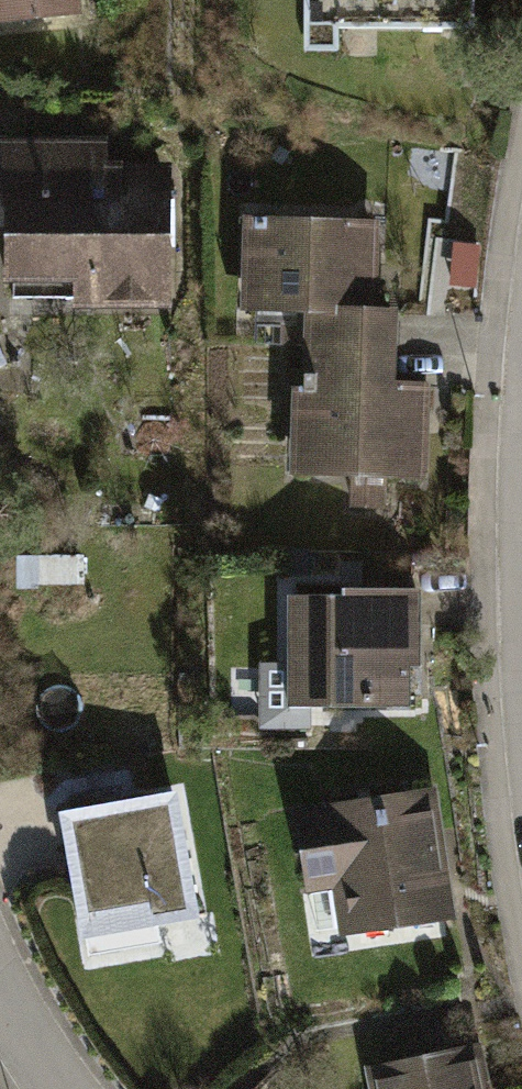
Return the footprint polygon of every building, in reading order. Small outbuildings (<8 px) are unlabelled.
[(112,22),(110,0),(0,0),(0,34),(112,22)] [(313,47),(343,47),(343,25),(482,26),(482,0),(313,0),(313,47)] [(14,138),(9,285),(73,287),(72,311),(171,314),(176,168),(58,164),(59,139),(14,138)] [(312,314),(379,315),(382,220),(244,215),(240,311),(312,314)] [(379,315),(312,314),(310,382),(297,382),(294,478),(426,482),(430,383),(398,382),(400,317),(379,315)] [(420,589),(293,590),(294,699),(407,698),(407,669),(421,669),(420,589)] [(182,784),(63,803),(90,967),(164,955),(159,919),(203,912),(182,784)] [(347,940),(461,923),(441,791),(300,812),(311,888),(339,884),(347,940)] [(371,1065),(376,1088),(487,1088),(478,1044),(371,1065)]
